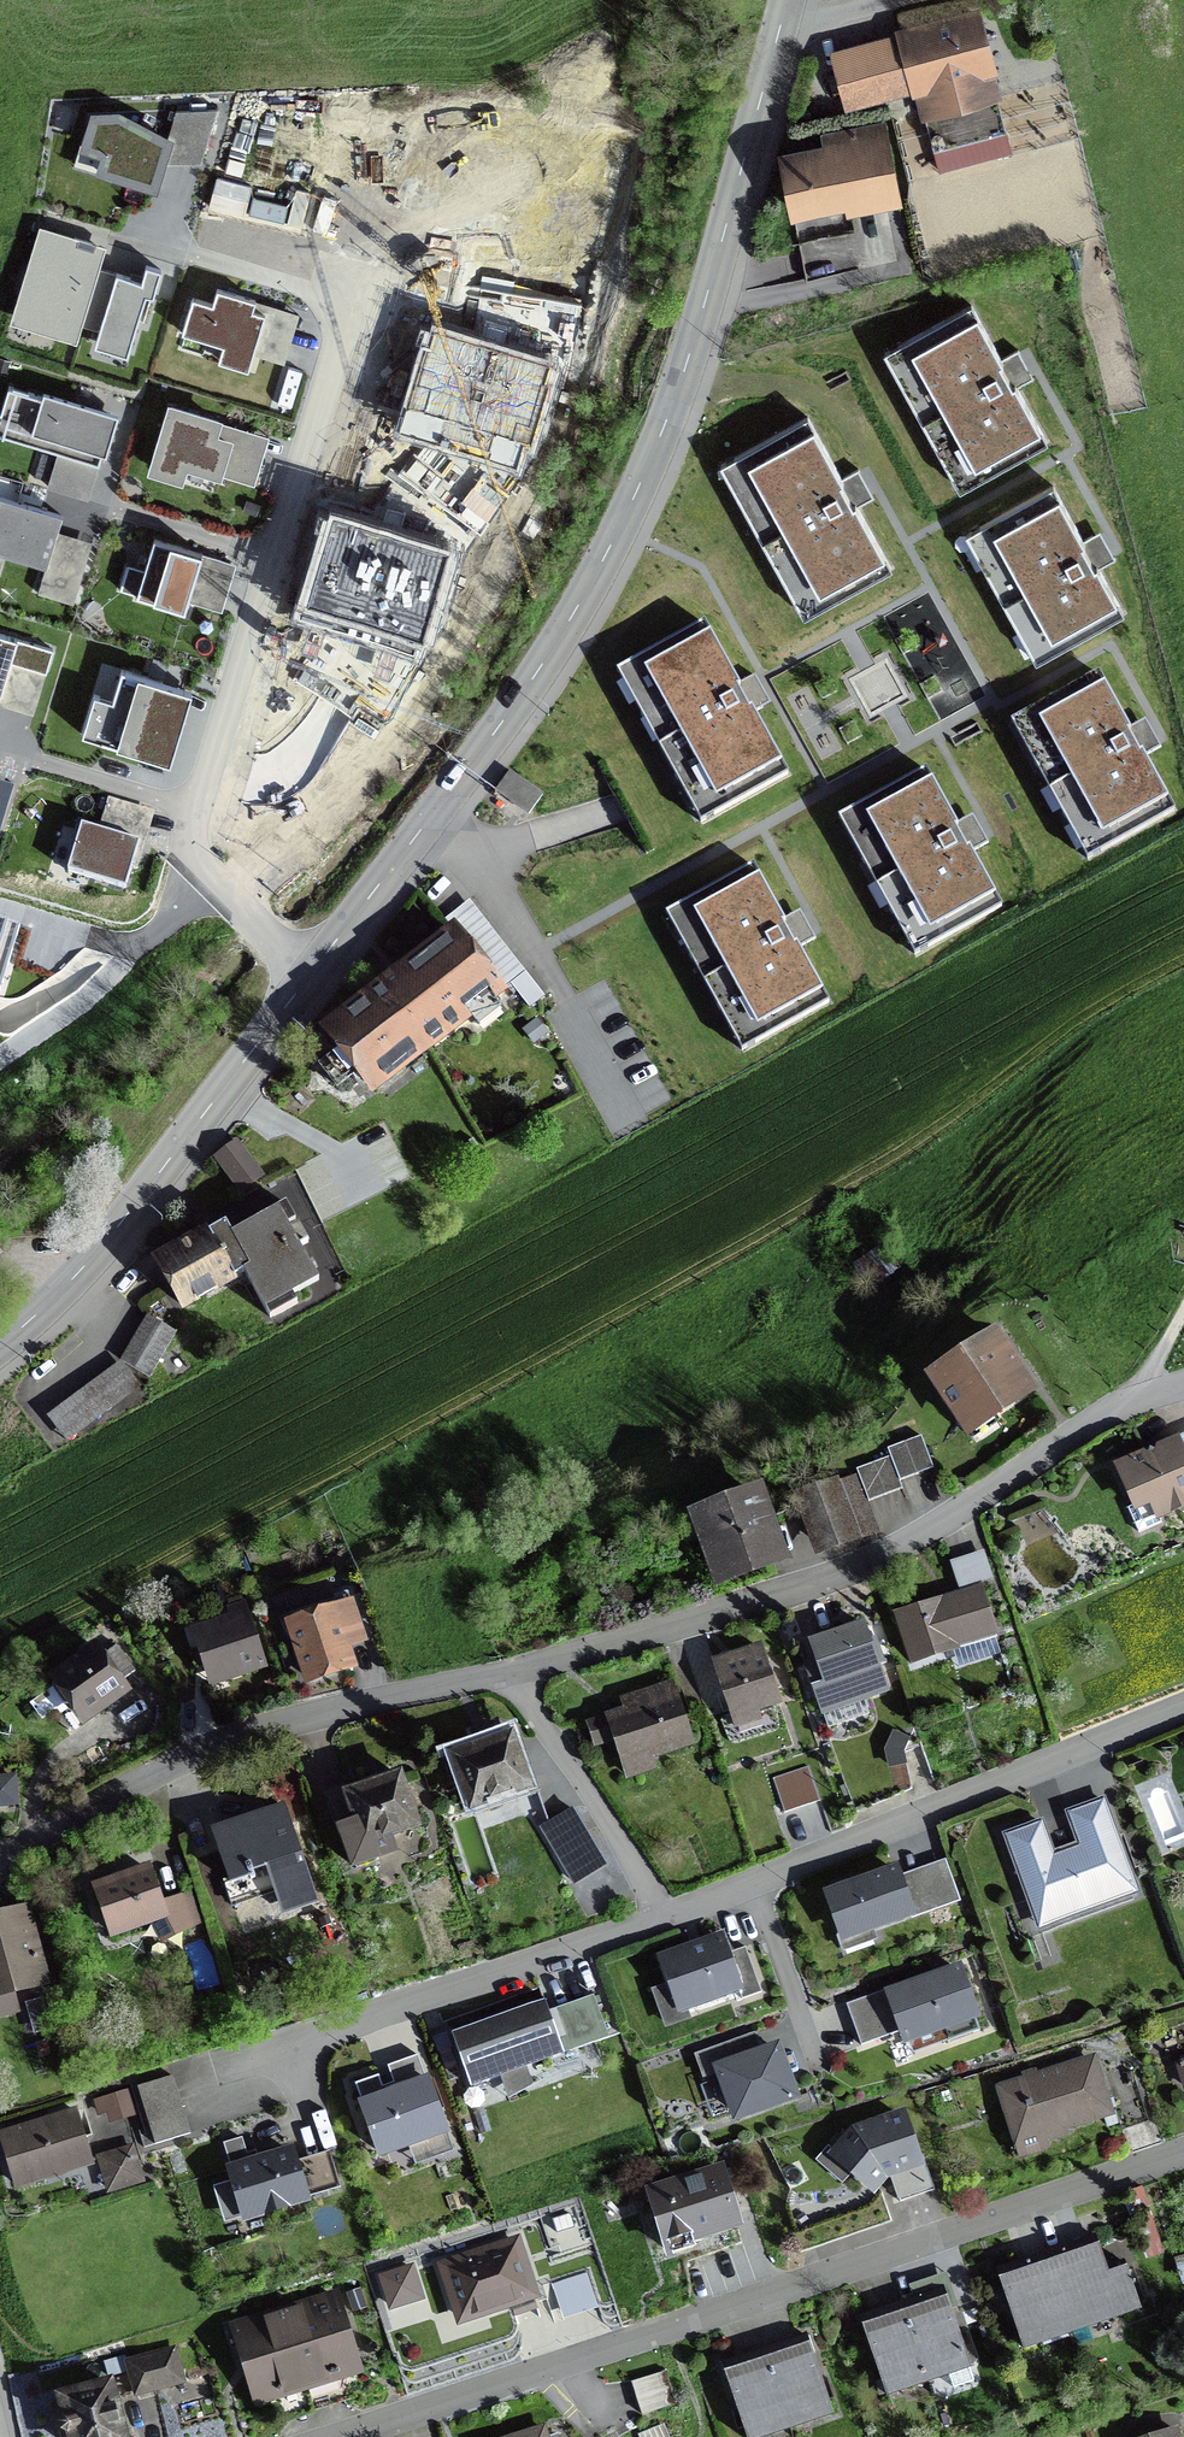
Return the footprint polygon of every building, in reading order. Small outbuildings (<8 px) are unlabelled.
[(895,31),(829,48),(836,73),(827,76),(833,99),(842,97),(845,109),(911,91),(912,95),(914,95),(921,120),(925,118),(939,171),(1013,152),(999,99),(1003,98),(996,73),(999,73),(980,4),(893,27),(895,31)] [(176,110),(173,119),(173,120),(191,125),(182,155),(192,158),(202,161),(217,109),(207,109),(192,110),(176,110)] [(119,114),(94,115),(84,147),(105,153),(100,170),(154,186),(161,165),(164,155),(168,140),(167,140),(119,114)] [(822,140),(777,149),(791,217),(845,207),(847,213),(903,203),(886,117),(820,130),(822,140)] [(104,213),(116,216),(120,202),(108,198),(104,213)] [(79,335),(84,319),(99,268),(104,252),(98,250),(77,245),(77,244),(57,238),(44,235),(19,317),(79,335)] [(99,268),(84,319),(101,324),(94,344),(128,354),(146,294),(153,296),(161,269),(146,265),(141,280),(140,279),(99,268)] [(254,305),(256,300),(217,288),(212,304),(193,297),(181,332),(223,345),(218,360),(248,369),(252,354),(265,313),(252,309),(254,305)] [(252,354),(260,356),(265,340),(289,347),(284,363),(285,363),(300,313),(256,300),(254,305),(252,309),(265,313),(252,354)] [(1002,358),(971,302),(883,351),(941,455),(937,458),(950,481),(954,479),(962,492),(1051,443),(1020,387),(1035,378),(1027,364),(1018,349),(1002,358)] [(551,359),(436,324),(409,410),(524,446),(551,359)] [(265,340),(260,356),(284,363),(289,347),(265,340)] [(6,376),(11,361),(0,357),(0,374),(6,376)] [(42,396),(28,392),(17,430),(101,456),(102,453),(106,454),(119,414),(43,391),(42,396)] [(185,463),(219,474),(229,441),(213,436),(214,433),(218,421),(171,407),(152,469),(180,478),(185,463)] [(843,475),(809,414),(719,463),(748,515),(743,518),(755,541),(761,538),(805,618),(895,569),(860,506),(875,498),(866,481),(858,467),(843,475)] [(229,441),(219,474),(228,477),(232,462),(259,470),(270,436),(218,421),(214,433),(213,436),(229,441)] [(98,465),(57,452),(56,457),(49,480),(48,486),(58,454),(68,458),(64,473),(59,490),(89,498),(98,465)] [(68,458),(58,454),(48,486),(59,490),(64,473),(68,458)] [(259,470),(232,462),(228,477),(254,485),(259,470)] [(1084,539),(1053,483),(964,533),(1036,661),(1125,612),(1101,568),(1117,559),(1101,530),(1084,539)] [(4,554),(45,566),(37,592),(74,603),(89,553),(53,542),(55,535),(57,530),(61,515),(0,496),(0,552),(4,554)] [(243,511),(257,516),(262,504),(248,498),(243,511)] [(449,545),(334,510),(307,597),(423,631),(449,545)] [(227,574),(230,563),(202,554),(202,553),(154,538),(145,568),(137,595),(185,609),(188,600),(197,571),(198,565),(227,574)] [(137,595),(145,568),(127,563),(119,589),(137,595)] [(236,564),(230,563),(227,574),(198,565),(197,571),(188,600),(222,611),(236,564)] [(738,683),(704,622),(616,671),(644,720),(639,723),(652,747),(657,744),(702,825),(790,776),(754,711),(771,702),(755,673),(738,683)] [(0,696),(11,662),(47,672),(54,649),(0,632),(0,696)] [(122,669),(113,698),(100,740),(170,761),(191,690),(122,669)] [(1129,727),(1099,672),(1010,721),(1047,787),(1041,791),(1054,814),(1060,811),(1088,860),(1177,811),(1146,756),(1162,747),(1146,718),(1129,727)] [(956,823),(926,768),(838,817),(867,869),(862,871),(882,908),(887,905),(896,921),(891,925),(904,948),(909,945),(915,956),(1003,907),(972,852),(990,843),(973,813),(956,823)] [(529,815),(544,794),(510,770),(495,791),(529,815)] [(0,780),(0,820),(1,820),(0,823),(0,834),(15,785),(0,780)] [(101,819),(99,829),(139,842),(132,866),(142,869),(157,812),(108,798),(108,799),(101,797),(98,809),(97,808),(94,817),(101,819)] [(81,824),(80,831),(68,868),(68,870),(69,871),(91,878),(126,888),(132,866),(139,842),(99,829),(81,824)] [(68,868),(80,831),(61,826),(51,863),(68,868)] [(783,918),(753,864),(665,913),(671,924),(666,927),(679,949),(683,946),(702,979),(698,981),(710,1003),(714,1001),(723,1017),(715,1021),(729,1045),(736,1040),(743,1052),(831,1003),(800,948),(817,939),(800,909),(783,918)] [(86,894),(91,878),(69,871),(65,888),(86,894)] [(449,925),(317,1029),(336,1053),(325,1061),(342,1082),(352,1074),(372,1099),(474,1019),(487,1036),(508,1020),(500,1010),(502,1008),(497,1002),(509,992),(512,996),(516,992),(529,1009),(545,996),(470,900),(445,920),(449,925)] [(19,927),(0,921),(0,992),(19,927)] [(522,1030),(533,1044),(548,1033),(536,1018),(522,1030)] [(237,1139),(212,1158),(241,1194),(265,1175),(237,1139)] [(204,1228),(150,1259),(169,1293),(166,1295),(177,1313),(180,1311),(182,1314),(237,1283),(235,1279),(244,1274),(270,1319),(272,1318),(273,1320),(297,1307),(296,1304),(298,1303),(294,1296),(320,1281),(313,1269),(318,1266),(313,1257),(309,1260),(301,1247),(309,1243),(308,1241),(310,1239),(299,1219),(296,1221),(287,1203),(232,1234),(226,1223),(207,1234),(204,1228)] [(888,1273),(874,1251),(862,1259),(877,1280),(883,1276),(888,1273)] [(153,1375),(177,1333),(146,1315),(122,1358),(153,1375)] [(991,1330),(922,1374),(962,1436),(1031,1391),(991,1330)] [(67,1443),(141,1387),(121,1360),(47,1416),(67,1443)] [(1116,1467),(1136,1516),(1154,1509),(1158,1519),(1183,1509),(1183,1439),(1116,1467)] [(852,1480),(797,1499),(818,1558),(872,1538),(852,1480)] [(752,1486),(682,1513),(711,1587),(780,1561),(752,1486)] [(962,1587),(995,1577),(985,1548),(953,1558),(962,1587)] [(981,1590),(894,1618),(910,1666),(996,1637),(981,1590)] [(352,1603),(285,1623),(305,1689),(354,1674),(345,1646),(363,1641),(352,1603)] [(248,1616),(193,1635),(211,1689),(267,1670),(248,1616)] [(865,1624),(810,1643),(834,1710),(889,1691),(865,1624)] [(99,1648),(48,1683),(78,1728),(130,1694),(99,1648)] [(764,1648),(714,1661),(734,1730),(761,1723),(758,1712),(780,1706),(764,1648)] [(674,1684),(619,1700),(623,1712),(589,1723),(596,1748),(615,1742),(627,1781),(658,1771),(655,1761),(694,1749),(674,1684)] [(513,1724),(448,1747),(468,1804),(533,1782),(513,1724)] [(893,1729),(884,1750),(889,1765),(907,1760),(904,1753),(911,1737),(893,1729)] [(396,1764),(336,1784),(346,1814),(333,1818),(347,1861),(394,1845),(388,1827),(414,1819),(396,1764)] [(0,1774),(0,1807),(16,1807),(16,1774),(0,1774)] [(1036,1819),(1000,1832),(1035,1931),(1135,1897),(1100,1797),(1063,1810),(1077,1848),(1049,1857),(1036,1819)] [(573,1810),(548,1824),(561,1846),(555,1850),(573,1881),(605,1862),(573,1810)] [(282,1811),(214,1833),(232,1887),(274,1873),(287,1912),(312,1903),(282,1811)] [(900,1861),(823,1890),(841,1937),(918,1908),(900,1861)] [(148,1868),(92,1889),(113,1946),(169,1925),(148,1868)] [(606,1902),(600,1884),(569,1894),(575,1912),(606,1902)] [(47,1986),(27,1912),(0,1927),(0,1998),(47,1986)] [(723,1929),(654,1951),(674,2009),(742,1986),(723,1929)] [(958,1966),(887,1990),(904,2040),(975,2016),(958,1966)] [(545,2000),(454,2031),(471,2081),(562,2050),(545,2000)] [(777,2041),(714,2062),(731,2117),(794,2096),(777,2041)] [(1097,2061),(998,2089),(1018,2155),(1066,2141),(1063,2130),(1113,2116),(1097,2061)] [(428,2074),(360,2097),(377,2150),(446,2127),(428,2074)] [(187,2134),(169,2079),(134,2090),(152,2145),(187,2134)] [(127,2092),(94,2101),(97,2112),(107,2109),(110,2119),(133,2112),(127,2092)] [(829,2150),(873,2191),(888,2175),(925,2163),(907,2105),(852,2123),(829,2150)] [(0,2136),(0,2141),(14,2188),(91,2165),(75,2113),(0,2136)] [(242,2138),(224,2144),(229,2160),(247,2153),(242,2138)] [(232,2168),(228,2169),(232,2182),(243,2217),(245,2223),(310,2204),(308,2199),(340,2188),(329,2153),(296,2162),(292,2149),(259,2159),(232,2168)] [(132,2150),(97,2160),(108,2197),(142,2186),(132,2150)] [(722,2164),(644,2188),(665,2254),(694,2245),(692,2237),(741,2222),(722,2164)] [(522,2243),(437,2270),(455,2327),(540,2300),(522,2243)] [(1025,2347),(1071,2330),(1135,2308),(1120,2267),(1103,2273),(1093,2244),(1073,2251),(1047,2260),(1027,2267),(1000,2276),(1025,2347)] [(257,2319),(229,2328),(254,2405),(308,2388),(361,2371),(336,2294),(305,2304),(283,2311),(257,2319)] [(886,2317),(863,2324),(886,2393),(928,2379),(970,2365),(954,2318),(947,2297),(905,2310),(886,2317)] [(724,2370),(732,2394),(746,2436),(753,2436),(789,2425),(831,2411),(815,2362),(808,2343),(766,2356),(724,2370)] [(175,2352),(126,2366),(134,2395),(183,2382),(175,2352)] [(639,2409),(641,2416),(673,2407),(668,2390),(663,2374),(632,2383),(634,2392),(636,2400),(639,2409)] [(52,2390),(64,2436),(124,2436),(109,2376),(52,2390)] [(661,2427),(640,2436),(666,2436),(661,2427)]
